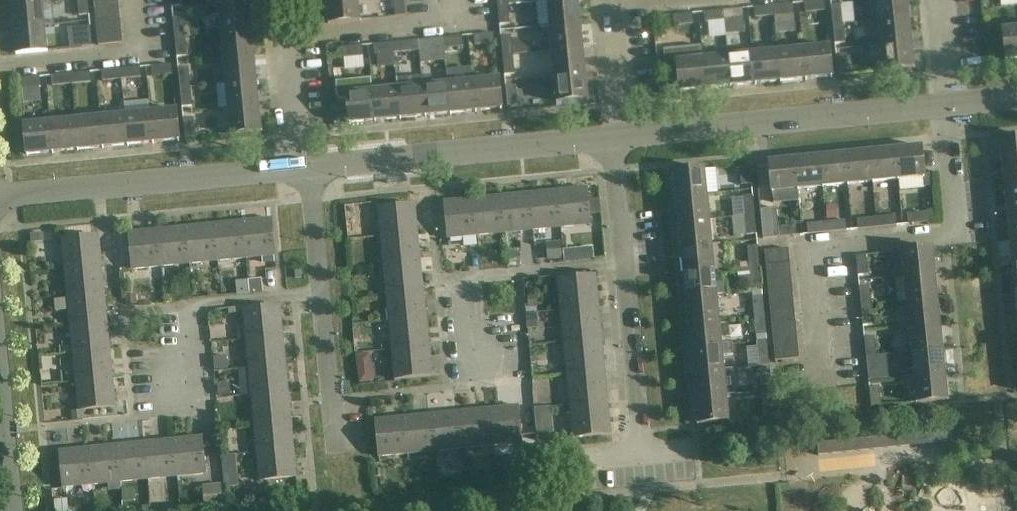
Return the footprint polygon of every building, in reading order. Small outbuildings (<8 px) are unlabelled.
[(15,27),(46,24),(44,0),(33,0),(12,2),(15,27)] [(78,10),(79,16),(89,15),(87,0),(77,0),(78,10)] [(118,8),(117,0),(94,0),(95,11),(118,8)] [(360,0),(328,0),(330,23),(362,20),(360,0)] [(395,17),(405,16),(403,0),(393,0),(395,17)] [(582,22),(579,0),(554,0),(547,1),(550,26),(582,22)] [(910,17),(908,0),(876,0),(878,20),(910,17)] [(824,11),(823,1),(804,3),(805,13),(824,11)] [(775,15),(774,15),(775,23),(794,22),(794,14),(793,4),(775,5),(776,15),(775,15)] [(831,6),(833,24),(843,23),(841,4),(831,6)] [(252,30),(249,5),(218,8),(221,33),(252,30)] [(508,5),(498,6),(500,25),(510,24),(508,5)] [(755,17),(774,15),(776,15),(775,5),(754,7),(755,17)] [(95,11),(96,22),(120,20),(118,8),(95,11)] [(726,20),(725,20),(726,33),(744,31),(743,18),(742,8),(725,10),(726,20)] [(726,20),(725,10),(704,12),(705,22),(725,20),(726,20)] [(693,23),(692,14),(673,15),(674,25),(693,23)] [(913,42),(910,17),(878,20),(880,44),(880,45),(913,42)] [(175,37),(185,36),(183,18),(173,19),(175,37)] [(96,22),(97,34),(121,31),(120,20),(96,22)] [(584,48),(582,22),(550,26),(552,51),(584,48)] [(843,23),(833,24),(835,44),(845,43),(843,23)] [(49,50),(46,24),(15,27),(18,53),(49,50)] [(92,46),(90,27),(80,28),(82,48),(92,46)] [(1016,59),(1016,27),(1003,28),(1006,60),(1016,59)] [(254,55),(252,30),(221,33),(223,58),(254,55)] [(121,31),(97,34),(98,46),(122,43),(121,31)] [(494,43),(493,33),(473,35),(475,45),(494,43)] [(187,57),(185,36),(175,37),(177,58),(187,57)] [(461,36),(443,38),(444,48),(462,46),(461,36)] [(502,56),(513,55),(511,36),(500,37),(502,56)] [(418,40),(419,51),(421,63),(445,60),(444,48),(443,38),(418,40)] [(411,41),(393,43),(394,53),(412,51),(413,51),(412,41),(411,41)] [(880,45),(880,44),(869,45),(870,55),(881,54),(883,71),(915,68),(913,42),(880,45)] [(374,55),(394,53),(393,43),(373,45),(374,55)] [(830,45),(803,47),(806,79),(833,77),(830,45)] [(363,57),(362,46),(342,48),(343,59),(363,57)] [(703,46),(664,49),(667,82),(679,81),(680,92),(707,89),(704,57),(703,46)] [(778,50),(781,82),(806,79),(803,47),(778,50)] [(587,73),(584,48),(552,51),(555,76),(587,73)] [(753,52),(756,84),(781,82),(778,50),(753,52)] [(728,55),(732,87),(756,84),(753,52),(728,55)] [(848,74),(846,54),(836,55),(838,75),(848,74)] [(257,80),(254,55),(223,58),(226,83),(257,80)] [(513,55),(502,56),(504,75),(515,74),(513,55)] [(704,57),(707,89),(732,87),(728,55),(704,57)] [(172,75),(171,65),(151,67),(152,77),(172,75)] [(121,70),(122,80),(141,78),(140,68),(121,70)] [(178,69),(180,88),(190,87),(188,68),(178,69)] [(102,82),(122,80),(121,70),(101,72),(102,82)] [(90,73),(71,74),(72,85),(91,83),(90,73)] [(587,73),(555,76),(557,102),(589,99),(587,73)] [(52,87),(72,85),(71,74),(51,76),(52,87)] [(401,118),(426,116),(423,84),(422,75),(397,77),(397,86),(398,86),(401,118)] [(431,76),(423,77),(423,84),(426,116),(451,113),(448,81),(432,83),(431,76)] [(499,76),(473,79),(476,111),(502,108),(499,76)] [(41,88),(40,77),(20,79),(21,90),(41,88)] [(371,78),(335,82),(337,100),(347,99),(349,123),(376,121),(373,89),(371,78)] [(451,113),(476,111),(473,79),(448,81),(451,113)] [(260,105),(257,80),(226,83),(229,108),(260,105)] [(373,89),(376,121),(401,118),(398,86),(397,86),(373,89)] [(517,105),(515,86),(505,87),(507,106),(517,105)] [(190,87),(180,88),(182,108),(193,107),(190,87)] [(262,131),(260,105),(229,108),(231,134),(262,131)] [(150,111),(154,142),(180,140),(176,108),(150,111)] [(126,114),(129,145),(154,142),(150,111),(126,114)] [(101,116),(104,147),(129,145),(126,114),(101,116)] [(76,119),(79,150),(104,147),(101,116),(76,119)] [(195,138),(193,118),(183,119),(185,139),(195,138)] [(51,121),(54,152),(79,150),(76,119),(51,121)] [(28,155),(54,152),(51,121),(25,124),(28,155)] [(1016,164),(1016,137),(999,139),(1002,165),(1016,164)] [(922,145),(896,148),(899,180),(925,178),(922,145)] [(874,183),(899,180),(896,148),(870,151),(874,183)] [(848,186),(874,183),(870,151),(845,153),(848,186)] [(823,188),(848,186),(845,153),(820,156),(823,188)] [(798,191),(823,188),(820,156),(795,158),(798,191)] [(772,193),(798,191),(795,158),(769,161),(772,193)] [(1005,190),(1016,189),(1016,164),(1002,165),(1005,190)] [(751,184),(749,165),(740,165),(741,185),(751,184)] [(706,169),(673,172),(676,198),(708,194),(718,193),(716,168),(706,169)] [(558,190),(562,227),(591,224),(587,187),(558,190)] [(1005,190),(1007,215),(1016,214),(1016,189),(1005,190)] [(530,193),(533,230),(562,227),(558,190),(530,193)] [(501,196),(505,233),(533,230),(530,193),(501,196)] [(711,220),(708,194),(676,198),(678,223),(711,220)] [(473,199),(477,236),(505,233),(501,196),(473,199)] [(742,197),(744,216),(754,215),(752,196),(742,197)] [(448,239),(477,236),(473,199),(444,202),(448,239)] [(378,208),(381,237),(418,233),(415,204),(378,208)] [(838,217),(836,205),(826,206),(827,218),(838,217)] [(778,227),(776,207),(760,209),(763,237),(777,236),(777,237),(796,236),(795,225),(778,227)] [(928,222),(927,212),(907,214),(908,224),(928,222)] [(1010,240),(1016,240),(1016,214),(1007,215),(1010,240)] [(744,216),(732,217),(734,237),(746,235),(756,234),(754,215),(744,216)] [(877,217),(878,227),(897,225),(896,215),(877,217)] [(858,229),(878,227),(877,217),(857,219),(858,229)] [(241,221),(244,258),(273,255),(269,218),(241,221)] [(713,245),(711,220),(678,223),(681,248),(713,245)] [(827,222),(828,232),(846,230),(845,220),(827,222)] [(213,224),(216,261),(244,258),(241,221),(213,224)] [(808,234),(828,232),(827,222),(807,224),(808,234)] [(185,227),(188,264),(216,261),(213,224),(185,227)] [(157,230),(160,266),(188,264),(185,227),(157,230)] [(132,269),(160,266),(157,230),(128,232),(132,269)] [(45,241),(43,232),(29,233),(30,243),(45,241)] [(421,261),(418,233),(381,237),(384,265),(421,261)] [(65,268),(101,264),(98,235),(62,239),(65,268)] [(563,257),(561,240),(546,242),(548,259),(563,257)] [(715,270),(713,245),(681,248),(683,273),(715,270)] [(736,264),(737,268),(759,266),(757,246),(748,247),(749,263),(736,264)] [(903,277),(936,273),(933,247),(900,251),(903,277)] [(765,252),(766,265),(790,262),(789,249),(765,252)] [(866,255),(856,256),(858,276),(868,275),(866,255)] [(424,289),(421,261),(384,265),(387,293),(424,289)] [(790,262),(766,265),(767,276),(791,274),(790,262)] [(104,292),(101,264),(65,268),(68,296),(104,292)] [(759,266),(737,268),(738,281),(744,281),(745,291),(752,291),(761,291),(761,284),(759,266)] [(683,273),(686,298),(718,295),(718,294),(727,293),(725,281),(717,282),(715,270),(683,273)] [(938,298),(936,273),(903,277),(906,302),(938,298)] [(791,274),(767,276),(768,288),(792,286),(791,274)] [(558,280),(561,312),(599,308),(596,276),(558,280)] [(792,286),(768,288),(769,300),(793,298),(792,286)] [(861,307),(872,305),(870,286),(859,287),(861,307)] [(427,318),(424,289),(387,293),(390,322),(427,318)] [(752,297),(754,316),(764,316),(762,296),(761,296),(761,291),(752,291),(752,297)] [(107,321),(104,292),(68,296),(71,324),(107,321)] [(686,298),(688,323),(720,320),(718,295),(686,298)] [(793,298),(769,300),(770,312),(794,310),(793,298)] [(941,323),(938,298),(906,302),(908,327),(941,323)] [(874,325),(872,305),(861,307),(863,326),(874,325)] [(242,310),(245,339),(281,335),(278,307),(242,310)] [(561,312),(564,343),(602,339),(599,308),(561,312)] [(794,310),(770,312),(771,324),(795,322),(794,310)] [(765,335),(764,316),(754,316),(756,336),(765,335)] [(430,346),(427,318),(390,322),(393,350),(430,346)] [(688,323),(691,348),(723,345),(720,320),(688,323)] [(109,349),(107,321),(71,324),(74,353),(109,349)] [(795,322),(771,324),(772,336),(796,333),(795,322)] [(943,349),(941,323),(908,327),(911,352),(943,349)] [(796,333),(772,336),(773,347),(797,345),(796,333)] [(248,367),(284,363),(281,335),(245,339),(248,367)] [(864,337),(866,357),(876,356),(874,336),(864,337)] [(564,343),(567,374),(605,370),(602,339),(564,343)] [(723,345),(691,348),(693,373),(725,370),(724,359),(733,358),(732,346),(723,347),(723,345)] [(797,345),(773,347),(775,360),(799,358),(797,345)] [(430,346),(393,350),(396,379),(433,375),(430,346)] [(759,367),(769,366),(767,346),(757,347),(759,367)] [(112,378),(109,349),(74,353),(77,381),(112,378)] [(911,352),(900,353),(902,378),(913,377),(946,374),(944,349),(911,352)] [(369,353),(354,353),(354,382),(370,382),(369,353)] [(226,356),(213,357),(214,370),(227,369),(226,356)] [(876,356),(866,357),(868,376),(878,375),(876,356)] [(251,395),(286,391),(284,363),(248,367),(251,395)] [(769,366),(759,367),(761,385),(770,385),(769,366)] [(693,373),(696,398),(728,395),(728,394),(737,393),(734,369),(725,370),(693,373)] [(567,374),(570,405),(608,402),(605,370),(567,374)] [(946,374),(913,377),(916,403),(949,399),(946,374)] [(112,378),(77,381),(80,410),(115,406),(112,378)] [(229,382),(217,382),(218,396),(230,395),(229,382)] [(881,406),(879,386),(869,387),(871,407),(881,406)] [(254,423),(289,419),(286,391),(251,395),(254,423)] [(728,395),(696,398),(698,424),(730,421),(728,395)] [(773,416),(772,397),(761,397),(763,417),(773,416)] [(611,433),(608,402),(570,405),(573,437),(611,433)] [(518,406),(489,409),(492,444),(522,441),(518,406)] [(463,447),(492,444),(489,409),(460,412),(463,447)] [(463,447),(460,412),(431,415),(434,450),(463,447)] [(405,453),(434,450),(431,415),(402,418),(405,453)] [(376,456),(405,453),(402,418),(372,421),(376,456)] [(257,451),(292,447),(289,419),(254,423),(257,451)] [(951,430),(928,432),(930,444),(941,443),(942,457),(953,455),(951,430)] [(175,439),(178,476),(207,473),(204,436),(175,439)] [(146,442),(150,478),(178,476),(175,439),(146,442)] [(121,481),(150,478),(146,442),(118,445),(121,481)] [(93,484),(121,481),(118,445),(89,448),(93,484)] [(295,475),(292,447),(257,451),(260,479),(295,475)] [(93,484),(89,448),(60,451),(64,487),(93,484)] [(540,467),(539,457),(529,458),(530,468),(540,467)] [(237,470),(224,471),(225,487),(238,486),(237,470)] [(225,506),(222,484),(202,487),(205,509),(225,506)]
